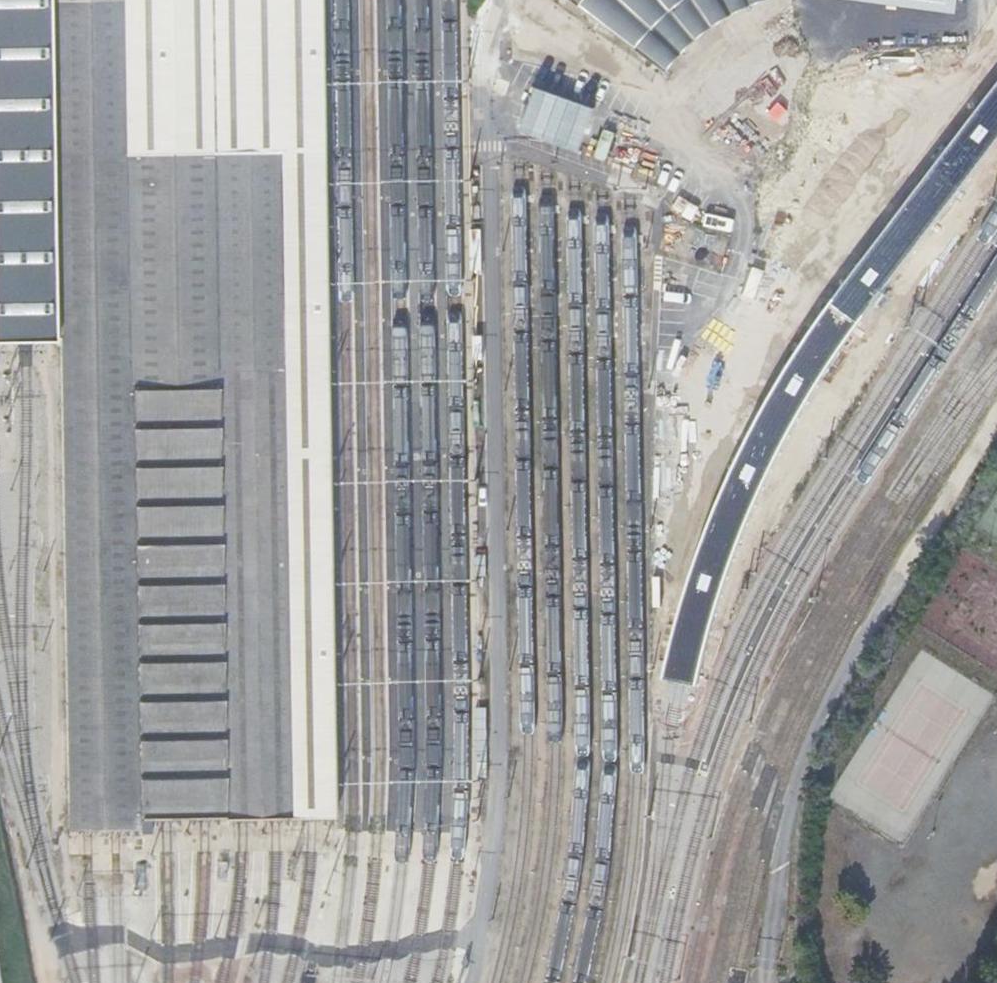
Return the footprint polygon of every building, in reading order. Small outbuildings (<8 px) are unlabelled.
[(53,0),(0,0),(0,339),(58,338),(53,0)] [(327,0),(62,0),(70,829),(91,829),(120,829),(139,829),(139,822),(170,822),(207,822),(249,822),(283,822),(317,822),(336,822),(327,0)] [(665,69),(683,51),(698,37),(716,26),(736,13),(755,4),(767,0),(573,0),(665,69)] [(662,246),(723,265),(733,235),(672,216),(662,246)] [(744,343),(732,377),(757,385),(768,352),(744,343)]
